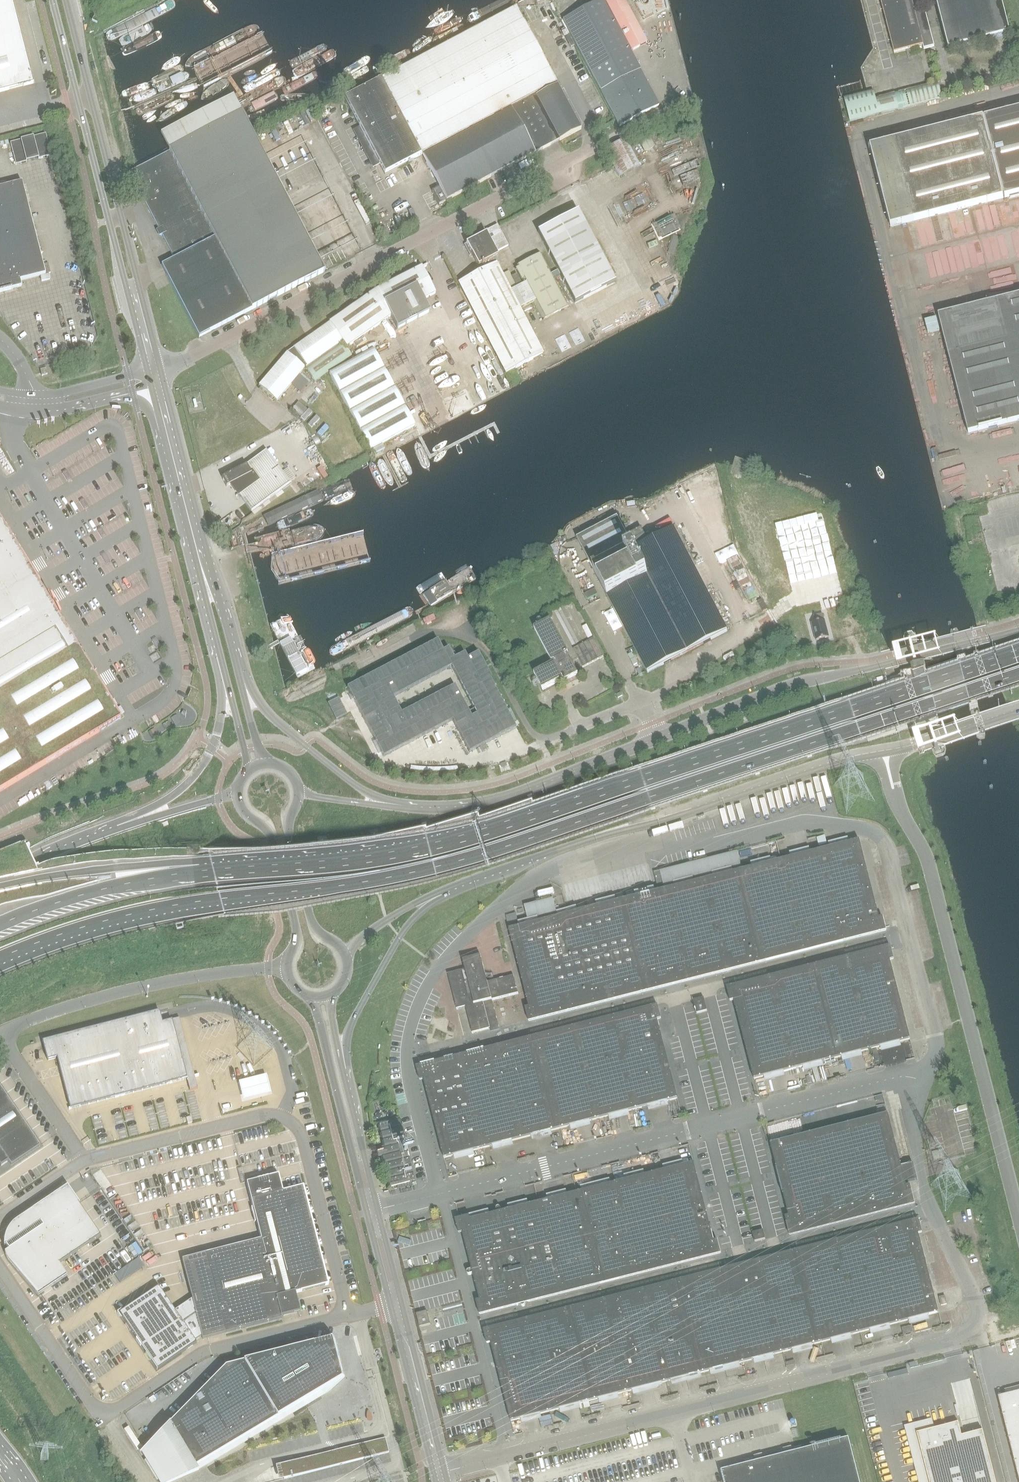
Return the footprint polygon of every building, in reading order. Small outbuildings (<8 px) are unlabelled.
[(33,84),(12,0),(0,0),(0,92),(33,84)] [(103,35),(113,53),(184,15),(176,0),(169,0),(103,35)] [(563,20),(619,126),(659,105),(631,52),(603,0),(600,0),(563,20)] [(631,52),(647,43),(624,0),(603,0),(631,52)] [(911,0),(881,0),(894,53),(923,46),(924,50),(934,48),(924,11),(915,13),(911,0)] [(948,50),(1010,34),(1001,0),(935,0),(948,50)] [(516,8),(381,80),(381,79),(344,99),(385,174),(422,155),(439,187),(446,201),(581,130),(516,8)] [(262,34),(123,104),(149,155),(288,84),(262,34)] [(899,93),(903,108),(942,99),(938,83),(899,93)] [(844,98),(850,122),(899,110),(895,95),(876,99),(874,91),(844,98)] [(872,148),(893,227),(915,221),(1003,198),(1018,194),(1018,111),(996,116),(994,108),(945,120),(947,129),(894,143),(872,148)] [(199,337),(324,272),(241,114),(170,151),(129,173),(159,229),(157,230),(161,236),(162,235),(174,259),(161,266),(199,337)] [(655,147),(647,133),(637,139),(645,153),(655,147)] [(16,165),(51,156),(45,134),(10,143),(16,165)] [(605,150),(614,167),(619,177),(640,166),(626,138),(605,150)] [(21,287),(20,281),(45,275),(22,183),(0,188),(0,293),(21,287)] [(446,201),(439,187),(432,191),(439,205),(446,201)] [(479,273),(458,284),(506,374),(542,354),(518,310),(533,302),(542,320),(569,306),(554,278),(560,275),(574,304),(615,283),(578,212),(538,233),(557,271),(552,273),(542,253),(515,267),(516,269),(521,280),(521,279),(524,284),(509,292),(494,265),(498,263),(495,258),(498,257),(498,256),(497,256),(493,248),(495,247),(497,252),(508,246),(505,241),(497,245),(496,242),(504,238),(501,233),(493,237),(492,235),(500,230),(497,225),(486,231),(489,236),(487,237),(486,234),(486,233),(465,244),(466,245),(466,244),(478,267),(480,266),(483,271),(479,273)] [(338,317),(355,342),(390,317),(397,329),(430,313),(423,300),(435,294),(421,267),(375,290),(370,294),(338,317)] [(508,272),(501,275),(508,289),(515,286),(508,272)] [(938,316),(968,434),(1018,421),(1018,296),(938,316)] [(355,342),(338,317),(287,353),(259,386),(277,401),(306,367),(344,341),(348,347),(355,342)] [(343,343),(306,369),(315,382),(352,356),(346,348),(343,343)] [(373,350),(329,374),(370,450),(414,426),(373,350)] [(308,383),(300,376),(292,384),(301,392),(308,383)] [(246,465),(244,466),(221,478),(226,487),(233,483),(241,494),(239,495),(251,512),(290,483),(266,451),(246,465)] [(727,632),(673,529),(648,543),(640,529),(626,537),(616,518),(577,539),(647,673),(727,632)] [(0,524),(0,792),(38,769),(120,719),(97,682),(69,636),(54,611),(48,600),(29,569),(20,553),(2,523),(0,524)] [(364,534),(273,556),(280,585),(371,562),(364,534)] [(410,605),(326,649),(331,659),(415,616),(410,605)] [(815,617),(816,622),(811,624),(816,641),(829,637),(823,615),(815,617)] [(578,675),(567,654),(568,654),(550,620),(534,629),(552,662),(553,664),(534,674),(542,690),(562,680),(563,683),(578,675)] [(582,667),(603,657),(593,638),(573,649),(582,667)] [(441,652),(435,641),(344,688),(380,758),(450,722),(467,754),(477,748),(480,754),(485,751),(482,745),(514,729),(476,654),(465,660),(462,654),(452,660),(446,649),(441,652)] [(338,698),(327,703),(336,720),(347,714),(338,698)] [(864,714),(866,721),(876,718),(874,710),(864,714)] [(817,838),(819,847),(827,845),(825,837),(817,838)] [(829,849),(820,851),(843,939),(844,943),(886,932),(884,925),(883,918),(879,919),(859,841),(851,843),(849,844),(829,849)] [(844,943),(843,939),(820,851),(810,854),(791,859),(782,861),(804,949),(805,953),(844,943)] [(772,863),(752,868),(743,871),(766,959),(767,963),(805,953),(804,949),(782,861),(781,861),(772,863)] [(674,888),(669,869),(654,873),(659,892),(665,890),(674,888)] [(767,963),(766,959),(743,871),(704,881),(727,969),(728,972),(767,963)] [(728,972),(727,969),(704,881),(674,888),(665,890),(688,978),(689,982),(728,972)] [(689,982),(688,978),(665,890),(659,892),(656,893),(655,893),(654,893),(652,888),(645,890),(647,895),(646,895),(645,896),(644,896),(643,891),(636,893),(637,898),(636,898),(635,898),(634,898),(633,893),(626,895),(627,900),(649,988),(650,992),(689,982)] [(626,900),(626,901),(625,901),(623,896),(617,898),(618,903),(617,903),(616,903),(615,903),(614,898),(607,900),(608,905),(607,905),(606,906),(605,906),(604,901),(597,903),(598,908),(597,908),(596,908),(594,903),(587,905),(589,910),(588,910),(611,998),(612,1002),(650,992),(649,988),(627,900),(626,900)] [(612,1002),(611,998),(588,910),(587,910),(586,911),(585,906),(578,907),(579,913),(578,913),(577,913),(576,913),(575,908),(568,910),(569,915),(568,915),(558,918),(549,920),(572,1008),(573,1012),(612,1002)] [(573,1012),(572,1008),(549,920),(509,930),(529,1008),(526,1009),(526,1010),(529,1023),(561,1015),(573,1012)] [(848,961),(871,1050),(910,1040),(890,962),(894,961),(890,947),(847,958),(848,961)] [(487,983),(481,956),(463,961),(465,970),(448,974),(456,1010),(466,1008),(472,1033),(490,1029),(491,1033),(500,1030),(492,1001),(487,983)] [(871,1050),(848,961),(847,958),(808,968),(809,971),(832,1060),(871,1050)] [(754,1079),(832,1060),(809,971),(808,968),(727,989),(730,1002),(734,1001),(754,1079)] [(492,1001),(518,994),(514,976),(487,983),(492,1001)] [(707,1011),(704,998),(693,1001),(696,1014),(707,1011)] [(615,1021),(638,1109),(677,1099),(657,1021),(661,1020),(658,1007),(657,1006),(649,1008),(614,1017),(615,1021)] [(159,1012),(42,1042),(43,1046),(47,1061),(57,1058),(70,1109),(187,1079),(171,1021),(162,1023),(160,1016),(159,1012)] [(575,1027),(576,1031),(599,1119),(638,1109),(615,1021),(614,1017),(575,1027)] [(537,1041),(560,1129),(561,1129),(599,1119),(576,1031),(575,1027),(537,1037),(537,1041)] [(483,1149),(560,1129),(537,1041),(537,1037),(468,1055),(459,1057),(460,1061),(482,1149),(483,1149)] [(444,1158),(482,1149),(460,1061),(459,1057),(417,1068),(420,1081),(424,1080),(426,1090),(431,1109),(444,1159),(444,1158)] [(266,1075),(238,1083),(240,1090),(243,1102),(271,1094),(268,1083),(266,1075)] [(0,1087),(0,1166),(0,1167),(8,1162),(11,1165),(40,1146),(0,1087)] [(908,1192),(888,1114),(887,1114),(848,1124),(872,1216),(915,1205),(911,1191),(908,1192)] [(380,1147),(390,1186),(414,1180),(407,1152),(408,1152),(405,1141),(404,1142),(398,1118),(379,1123),(385,1146),(380,1147)] [(790,1237),(872,1216),(848,1124),(771,1144),(770,1144),(790,1222),(787,1223),(790,1237)] [(694,1164),(616,1184),(615,1184),(600,1188),(622,1276),(623,1280),(721,1255),(717,1241),(714,1242),(694,1164)] [(208,1207),(171,1217),(182,1260),(192,1299),(180,1307),(200,1338),(201,1337),(202,1339),(225,1333),(282,1319),(281,1317),(300,1312),(295,1293),(302,1292),(325,1286),(328,1285),(328,1284),(327,1284),(324,1271),(325,1271),(321,1256),(320,1257),(316,1238),(312,1222),(303,1188),(303,1187),(303,1186),(283,1192),(278,1175),(246,1183),(249,1196),(208,1206),(208,1207)] [(623,1280),(622,1276),(600,1188),(553,1199),(575,1288),(576,1292),(623,1280)] [(553,1199),(539,1203),(538,1203),(506,1211),(515,1246),(528,1300),(529,1303),(576,1292),(575,1288),(553,1199)] [(6,1245),(9,1250),(5,1253),(7,1258),(10,1262),(38,1296),(66,1276),(58,1264),(100,1236),(78,1203),(43,1226),(32,1210),(28,1213),(21,1218),(17,1220),(13,1223),(10,1227),(7,1231),(5,1236),(4,1241),(4,1246),(6,1245)] [(469,1258),(515,1246),(506,1211),(471,1220),(470,1217),(460,1219),(459,1219),(456,1220),(459,1234),(463,1233),(469,1258)] [(938,1313),(933,1294),(928,1273),(926,1264),(918,1235),(922,1234),(921,1228),(918,1220),(915,1221),(906,1224),(887,1228),(880,1230),(876,1231),(877,1235),(899,1323),(938,1313)] [(755,1242),(765,1239),(763,1231),(752,1233),(755,1242)] [(837,1241),(838,1245),(860,1333),(899,1323),(877,1235),(876,1231),(848,1238),(841,1240),(837,1241)] [(821,1343),(860,1333),(838,1245),(837,1241),(809,1248),(798,1251),(799,1254),(821,1343)] [(529,1303),(528,1300),(515,1246),(469,1258),(472,1270),(468,1271),(467,1272),(467,1273),(467,1274),(467,1275),(468,1275),(469,1275),(470,1275),(473,1274),(480,1301),(476,1302),(480,1316),(517,1306),(520,1302),(522,1308),(522,1310),(523,1311),(524,1311),(525,1311),(526,1310),(526,1309),(526,1308),(524,1301),(529,1304),(529,1303)] [(759,1261),(760,1264),(782,1353),(821,1343),(799,1254),(798,1251),(759,1261)] [(116,1273),(121,1281),(146,1265),(140,1257),(116,1273)] [(743,1363),(782,1353),(760,1264),(759,1261),(720,1271),(721,1274),(743,1363)] [(704,1373),(743,1363),(721,1274),(720,1271),(681,1281),(682,1284),(704,1373)] [(665,1382),(704,1373),(682,1284),(681,1281),(642,1291),(643,1294),(665,1382)] [(158,1287),(119,1314),(157,1370),(196,1343),(195,1341),(200,1338),(180,1307),(174,1311),(158,1287)] [(603,1300),(604,1304),(627,1392),(665,1382),(643,1294),(642,1291),(603,1300)] [(588,1402),(627,1392),(604,1304),(603,1300),(564,1310),(565,1314),(588,1402)] [(549,1412),(588,1402),(565,1314),(564,1310),(554,1313),(525,1320),(526,1324),(549,1412)] [(416,1314),(420,1327),(430,1325),(427,1312),(416,1314)] [(487,1345),(491,1344),(511,1422),(549,1412),(526,1324),(525,1320),(524,1321),(488,1330),(484,1331),(486,1340),(487,1345)] [(912,1327),(902,1329),(903,1335),(913,1333),(912,1327)] [(225,1366),(145,1448),(165,1481),(170,1481),(293,1408),(328,1387),(331,1390),(344,1377),(344,1376),(343,1377),(334,1339),(335,1339),(334,1338),(225,1366)] [(998,1398),(1018,1480),(1018,1393),(998,1398)] [(916,1434),(928,1481),(996,1481),(983,1432),(962,1437),(958,1423),(916,1434)] [(385,1438),(279,1465),(280,1465),(280,1466),(283,1479),(283,1480),(389,1452),(385,1438)] [(722,1472),(724,1481),(859,1481),(848,1439),(771,1459),(722,1472)]
